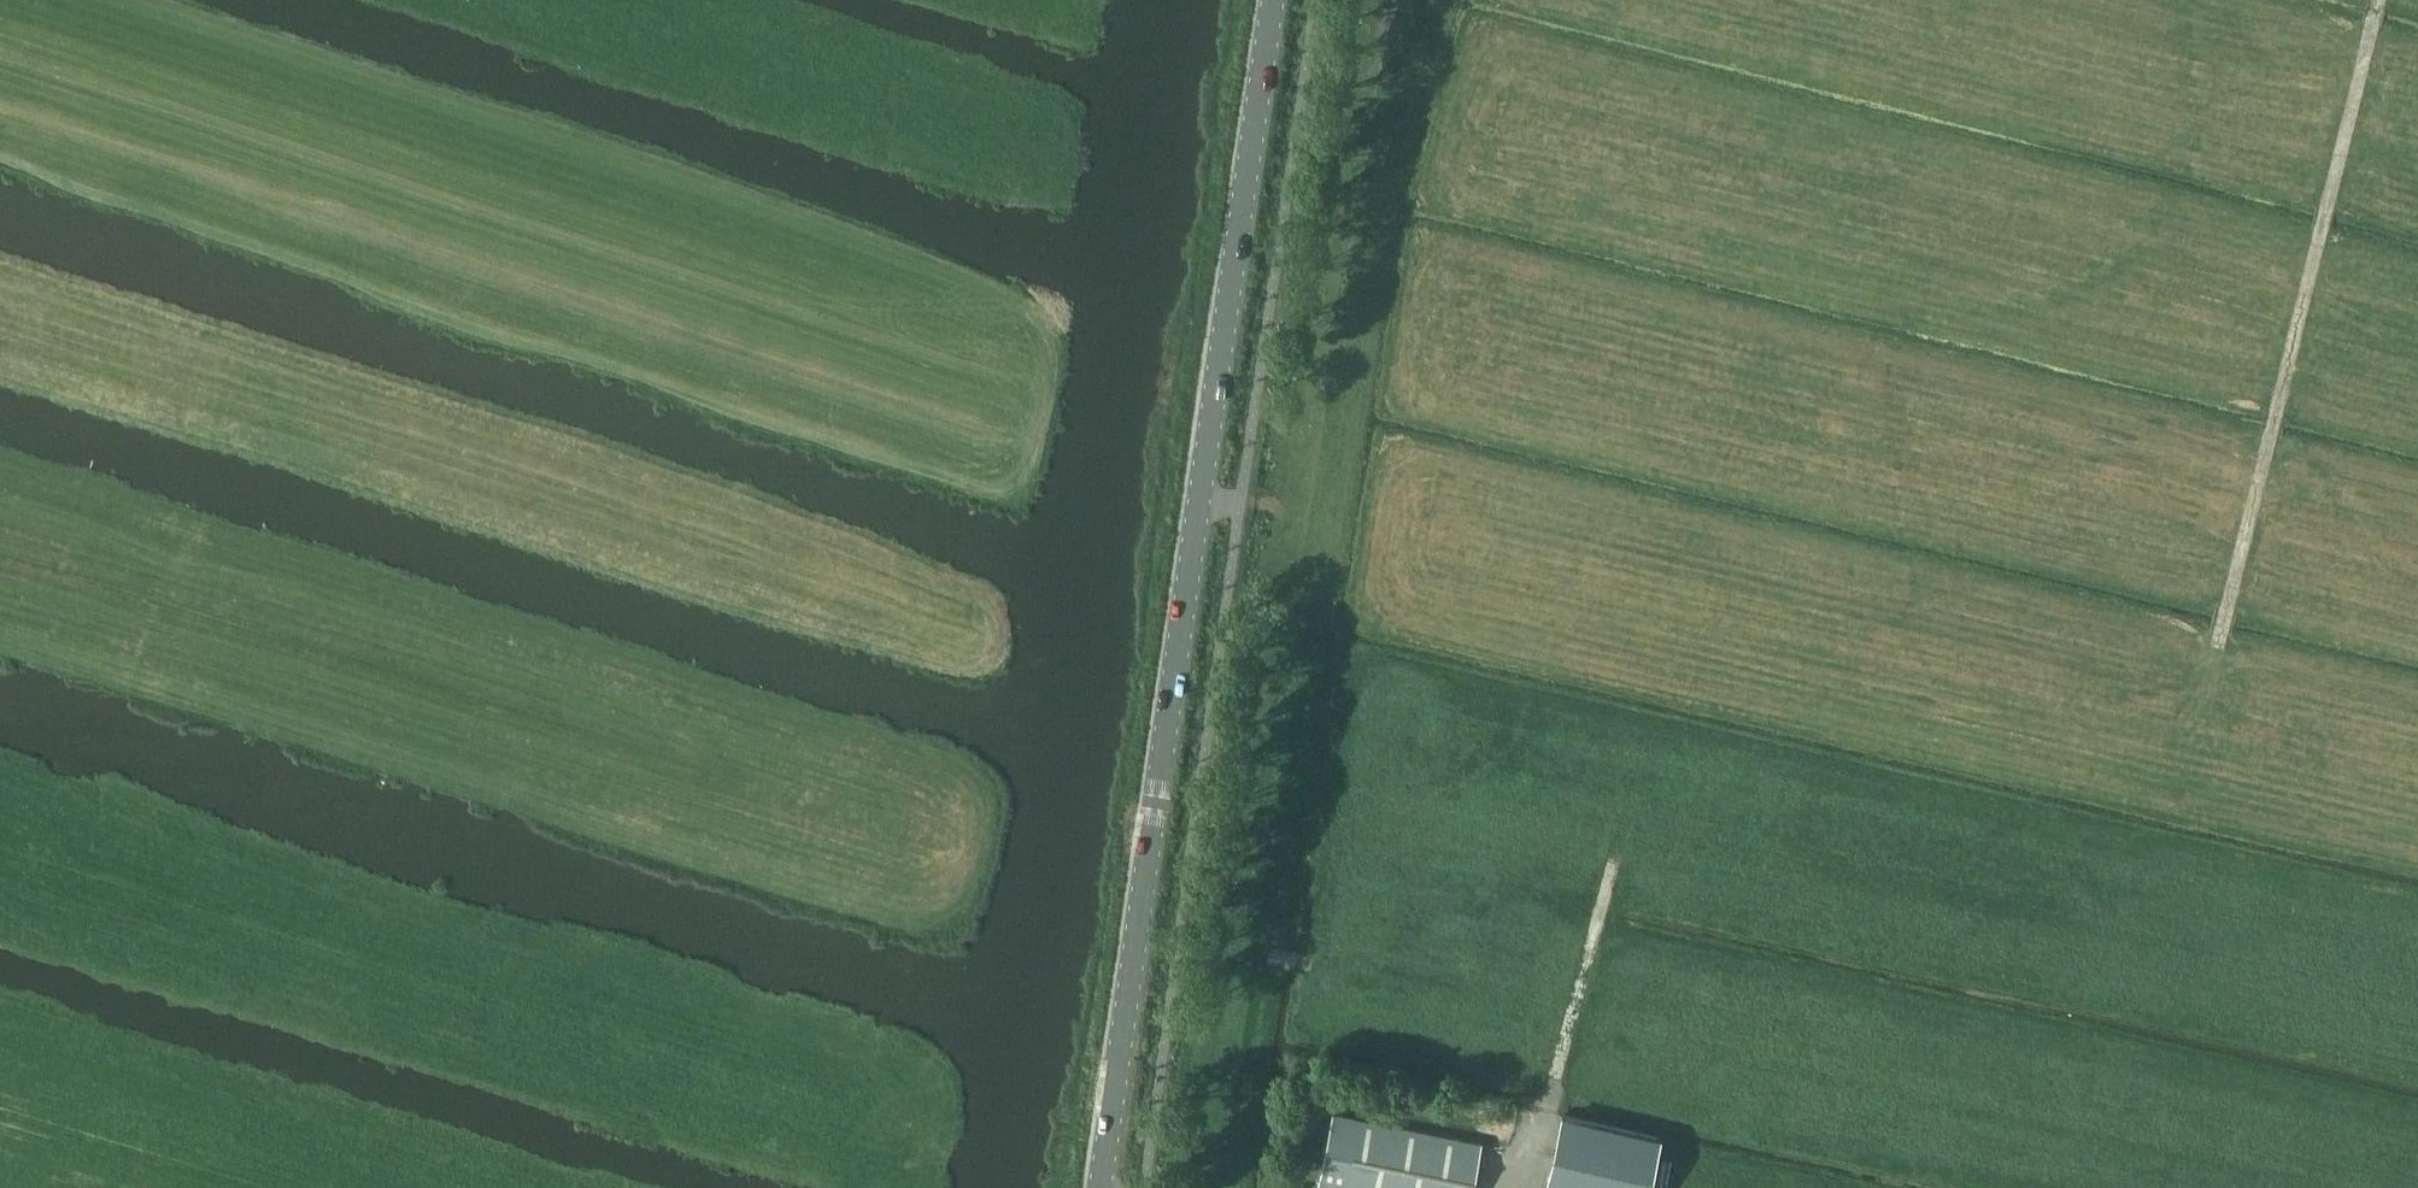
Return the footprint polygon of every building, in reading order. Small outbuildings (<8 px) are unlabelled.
[(1479,1141),(1332,1111),(1316,1185),(1331,1187),(1469,1187),(1479,1141)] [(1545,1187),(1547,1187),(1646,1187),(1658,1136),(1561,1115),(1545,1187)]
